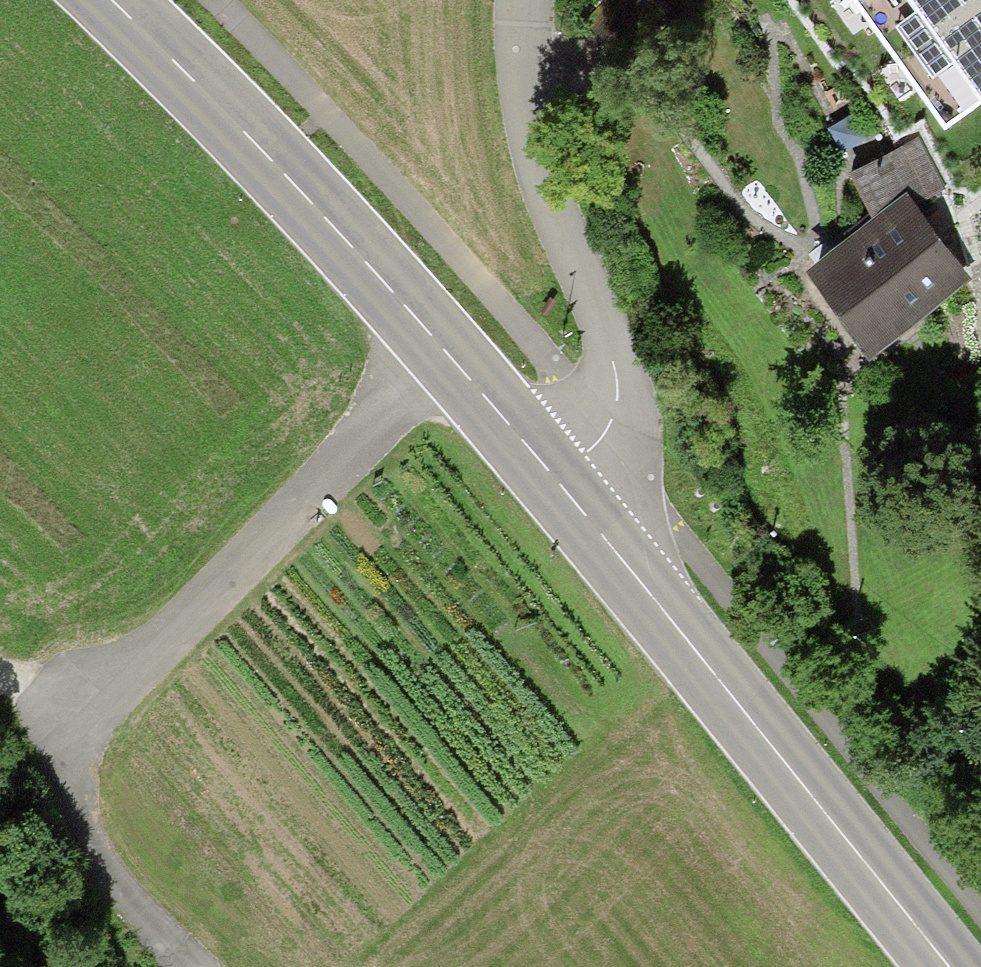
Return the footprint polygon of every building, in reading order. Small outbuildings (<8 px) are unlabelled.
[(897,59),(980,1),(980,0),(856,0),(897,59)] [(897,59),(945,127),(980,102),(980,1),(897,59)] [(861,328),(871,343),(970,274),(909,186),(810,254),(861,328)]
